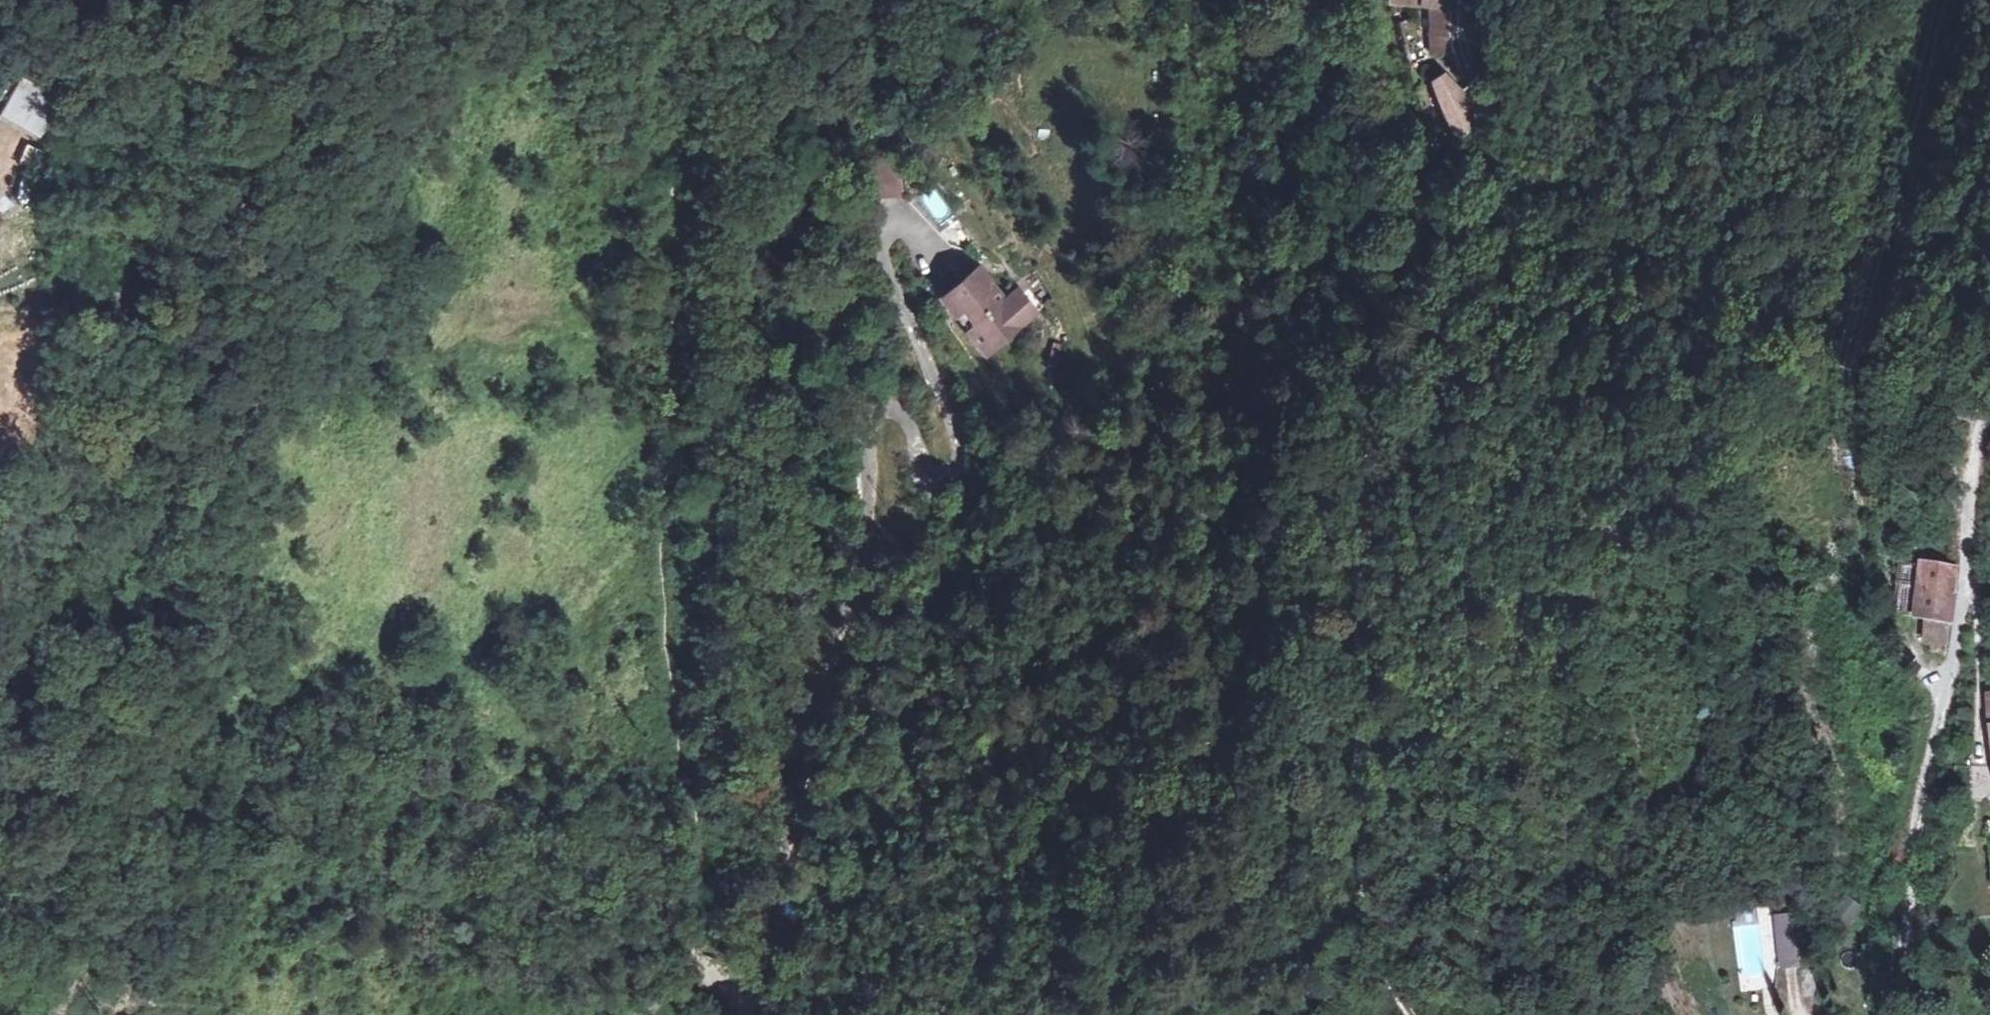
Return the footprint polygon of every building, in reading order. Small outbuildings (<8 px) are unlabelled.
[(1422,44),(1444,44),(1444,23),(1442,8),(1442,0),(1424,0),(1422,44)] [(1440,76),(1433,66),(1421,72),(1424,87),(1445,129),(1464,117),(1460,94),(1440,76)] [(16,126),(37,85),(0,67),(0,118),(16,126)] [(902,157),(902,140),(879,139),(875,153),(874,178),(901,179),(902,157)] [(990,350),(1036,313),(1019,289),(1009,297),(984,266),(950,293),(974,322),(970,325),(990,350)] [(1023,286),(1019,289),(1036,313),(1042,309),(1023,286)] [(1924,648),(1943,649),(1953,572),(1895,568),(1890,625),(1921,627),(1924,648)] [(1804,968),(1794,919),(1761,925),(1771,974),(1804,968)]
